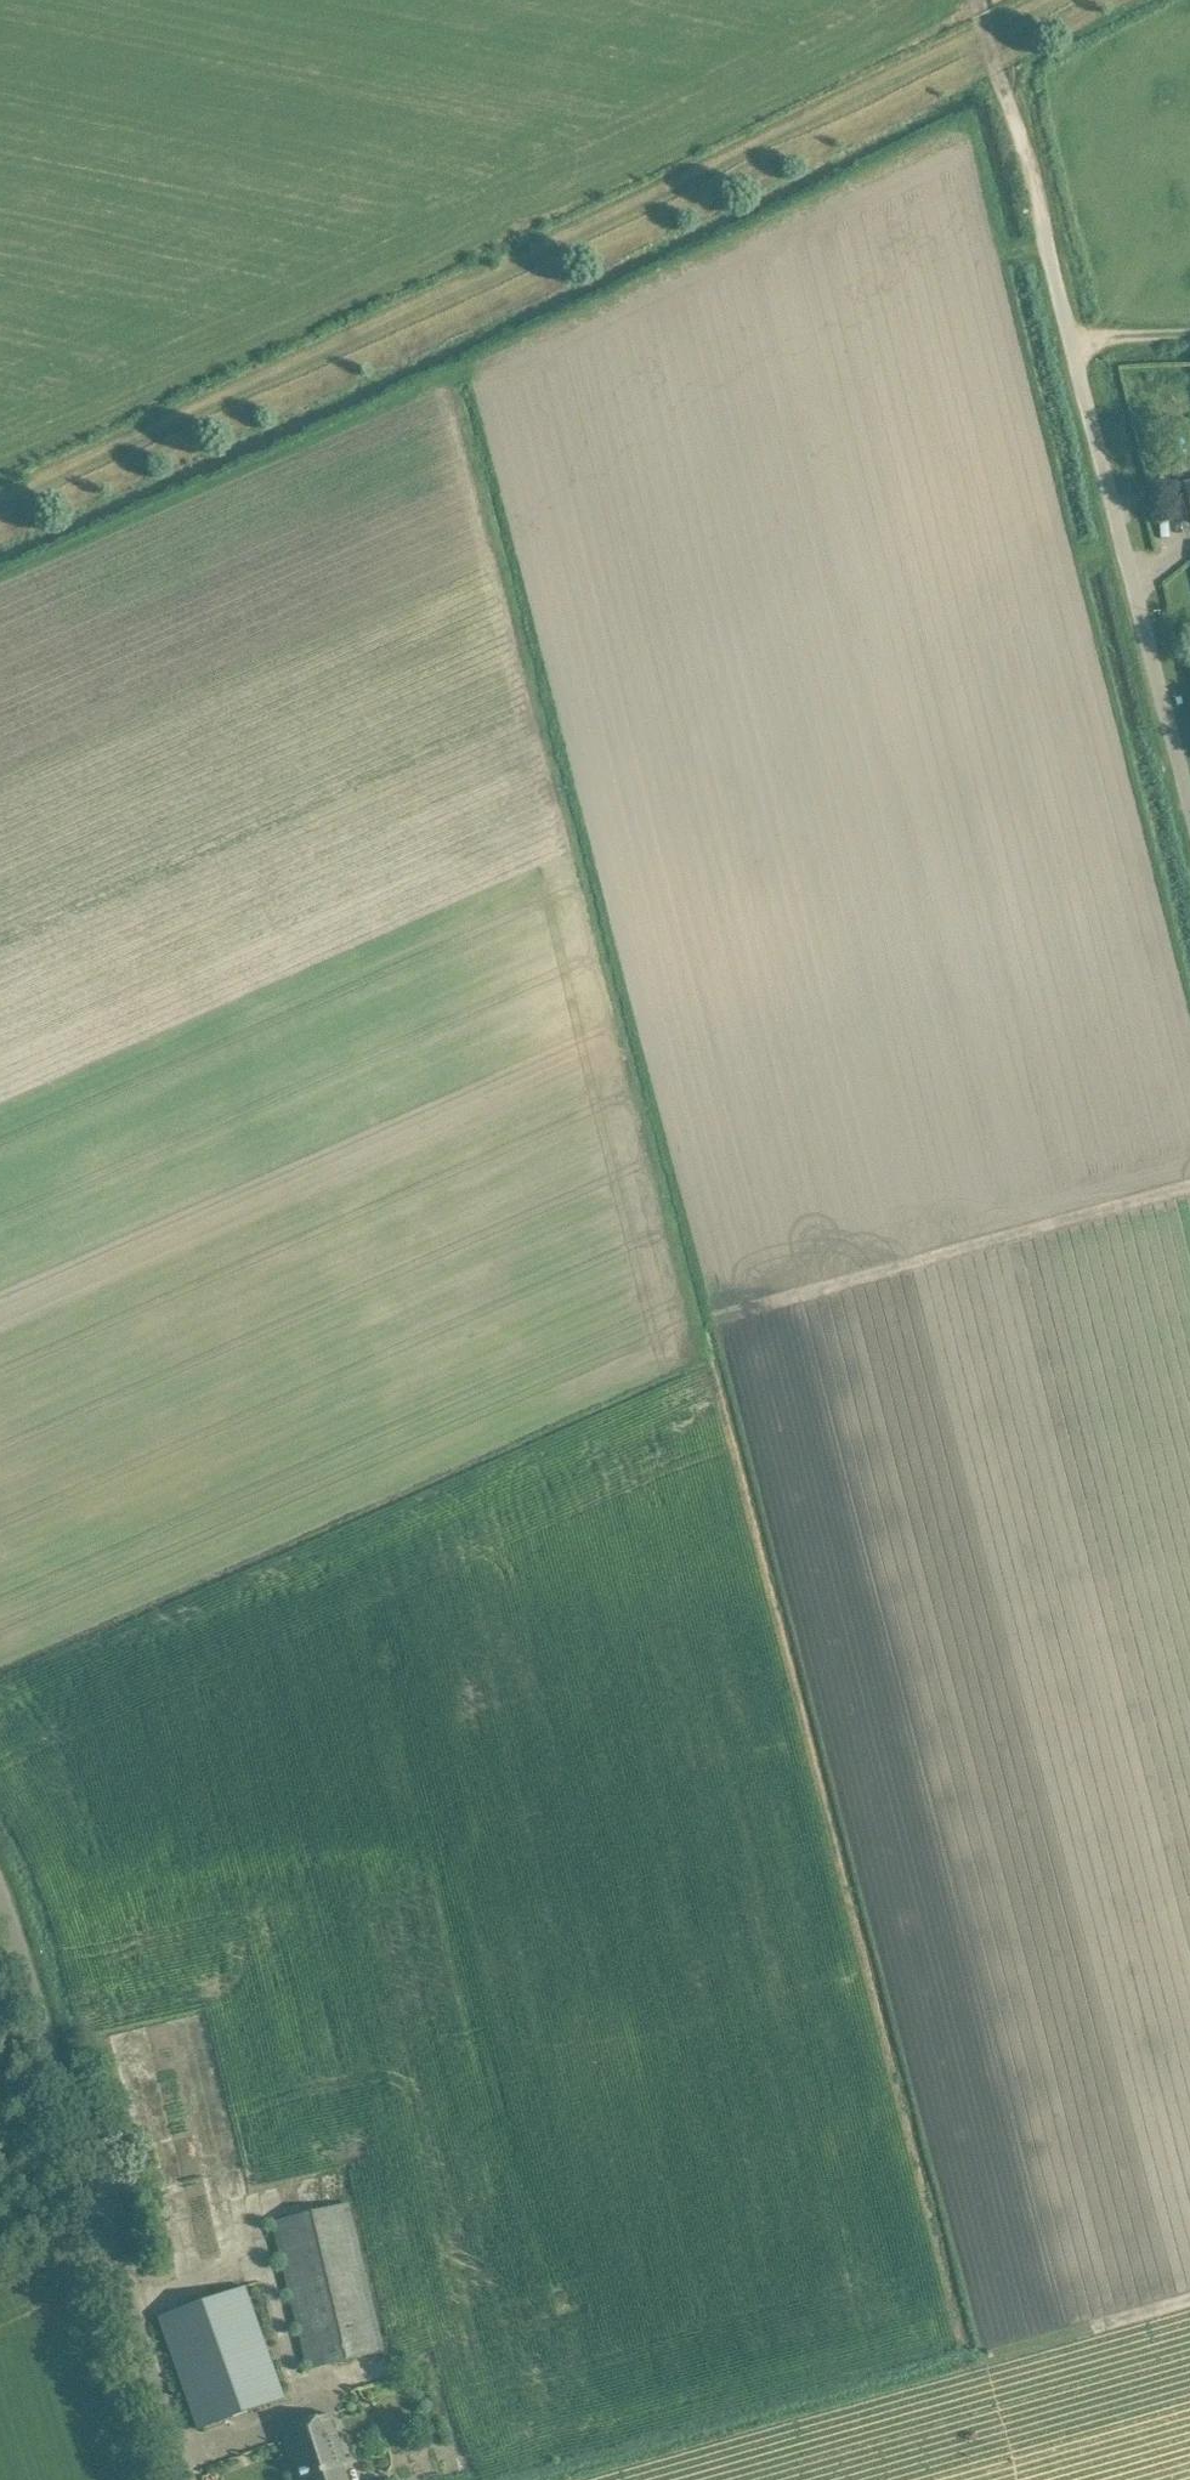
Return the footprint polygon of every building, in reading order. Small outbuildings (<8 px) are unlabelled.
[(273,2223),(308,2369),(384,2351),(348,2205),(273,2223)] [(244,2287),(159,2317),(199,2430),(284,2399),(244,2287)] [(296,2467),(301,2479),(347,2479),(342,2465),(345,2464),(330,2415),(282,2430),(294,2467),(296,2467)]
